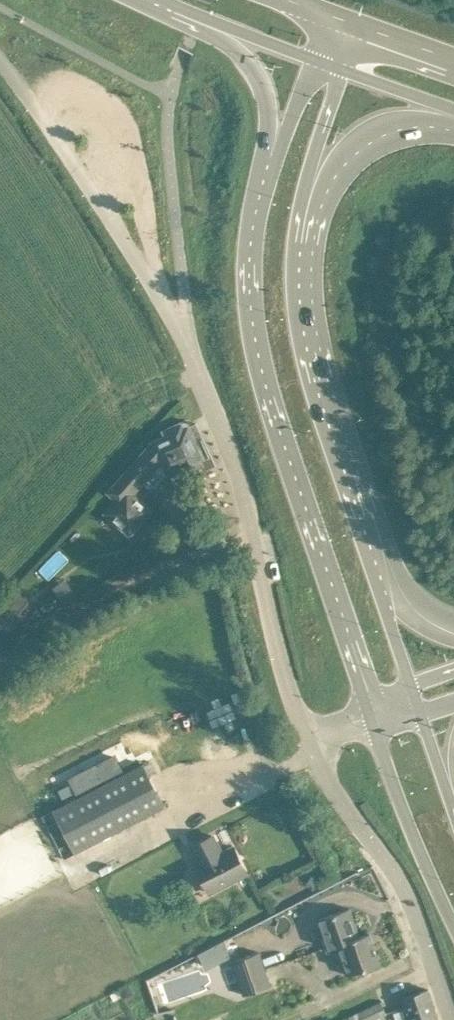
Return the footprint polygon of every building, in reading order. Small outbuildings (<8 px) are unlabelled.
[(167,435),(152,442),(166,472),(167,474),(184,467),(186,471),(201,464),(204,470),(216,464),(200,430),(192,433),(186,420),(165,430),(167,435)] [(166,472),(152,442),(108,491),(107,492),(116,500),(105,512),(131,535),(153,509),(134,492),(145,480),(152,487),(166,472)] [(0,605),(0,629),(7,635),(35,604),(16,587),(0,605)] [(115,755),(70,778),(71,782),(78,793),(123,770),(115,755)] [(143,761),(54,808),(76,852),(166,805),(143,761)] [(74,791),(70,782),(58,788),(62,797),(74,791)] [(215,831),(190,844),(198,861),(194,864),(210,893),(250,873),(235,842),(223,848),(215,831)] [(349,907),(319,917),(321,923),(319,924),(318,926),(320,933),(322,934),(324,933),(331,953),(336,951),(339,959),(342,958),(347,974),(380,963),(370,932),(359,936),(349,907)] [(260,950),(232,960),(243,994),(272,984),(260,950)] [(129,984),(121,988),(125,997),(134,993),(129,984)] [(410,995),(402,997),(409,1019),(439,1019),(429,988),(410,995)] [(380,1015),(386,1012),(381,1000),(358,1011),(362,1019),(383,1019),(380,1015)]
